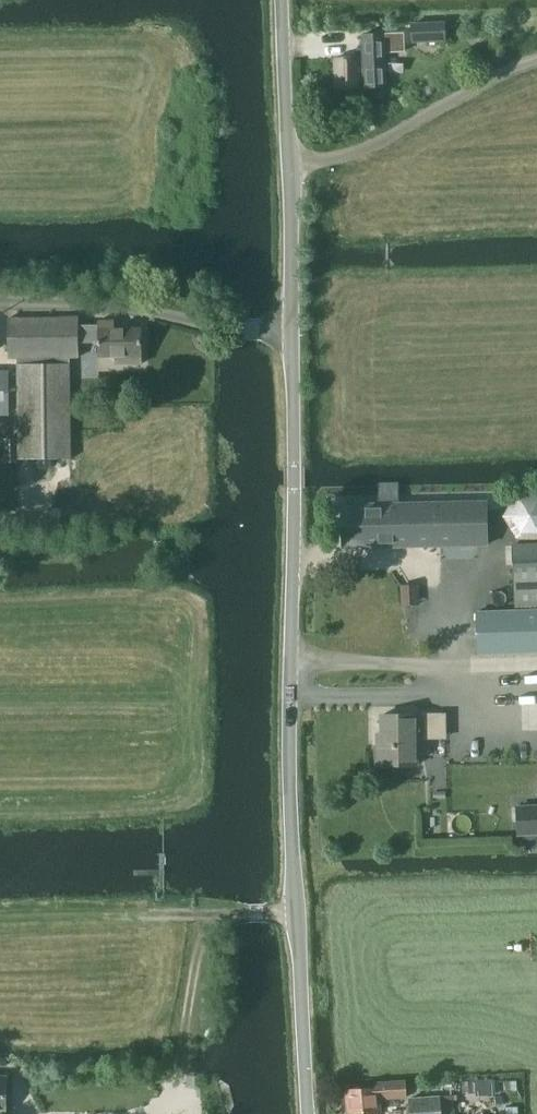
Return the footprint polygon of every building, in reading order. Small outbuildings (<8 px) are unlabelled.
[(447,41),(446,23),(411,23),(412,42),(447,41)] [(358,57),(335,58),(336,89),(387,86),(386,51),(405,50),(404,33),(363,34),(363,48),(358,49),(358,57)] [(99,325),(79,325),(79,317),(9,318),(9,358),(18,358),(19,459),(72,458),(71,357),(80,357),(80,343),(99,343),(99,357),(116,357),(116,364),(142,364),(142,328),(114,328),(114,321),(99,321),(99,325)] [(10,413),(10,374),(0,374),(0,413),(10,413)] [(380,503),(343,504),(344,548),(487,545),(486,501),(399,503),(398,488),(398,485),(380,485),(380,488),(380,503)] [(504,516),(518,539),(536,539),(536,492),(517,492),(504,516)] [(513,543),(515,607),(536,606),(536,542),(513,543)] [(478,611),(480,653),(536,652),(536,610),(478,611)] [(379,764),(418,764),(418,714),(382,714),(383,744),(379,744),(379,764)] [(518,807),(519,833),(536,832),(536,806),(518,807)] [(347,1089),(349,1113),(365,1112),(365,1113),(380,1113),(380,1111),(381,1111),(380,1098),(407,1096),(406,1081),(376,1083),(376,1087),(347,1089)] [(452,1095),(410,1098),(411,1113),(453,1113),(452,1095)]
